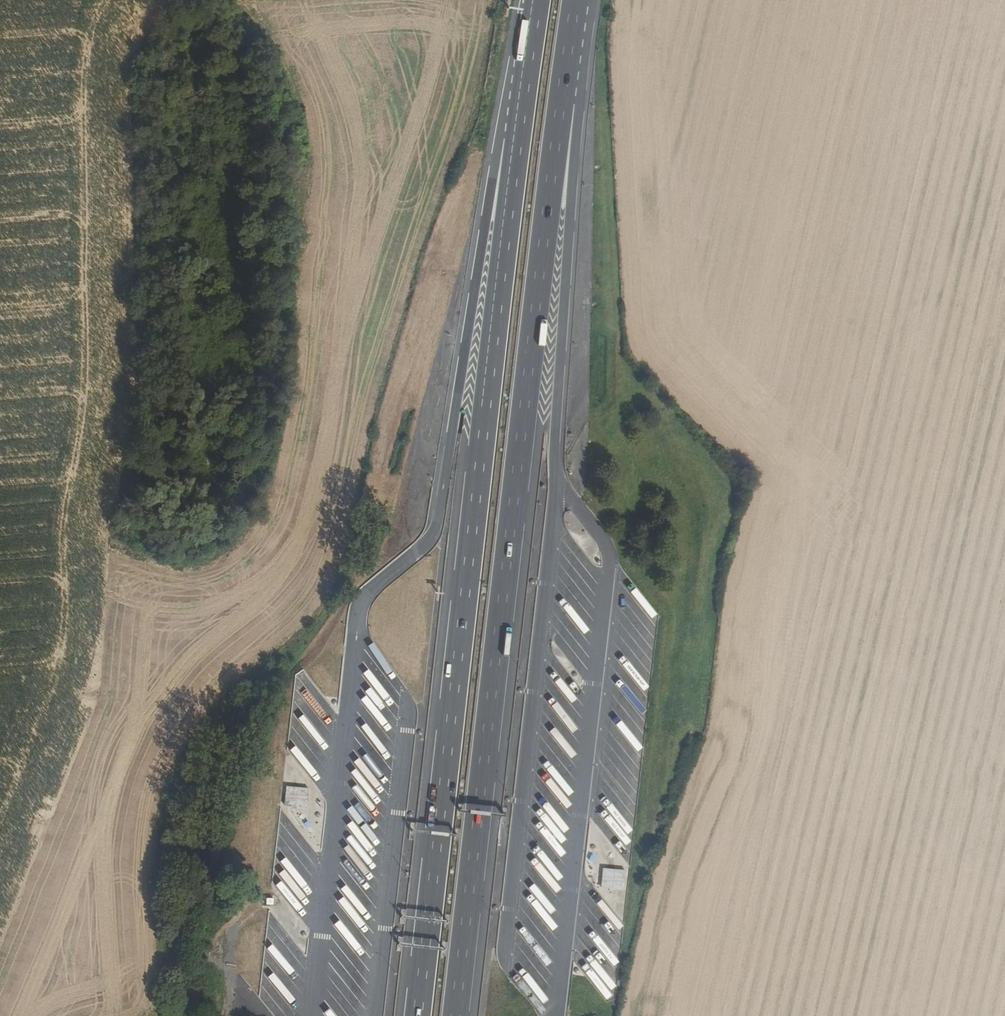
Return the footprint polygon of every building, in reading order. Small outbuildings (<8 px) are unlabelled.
[(308,806),(309,790),(285,788),(283,819),(297,820),(297,830),(321,831),(322,811),(314,810),(314,807),(308,806)] [(598,883),(602,888),(624,892),(631,853),(629,851),(631,843),(611,817),(597,827),(604,835),(602,842),(586,855),(584,864),(588,869),(586,880),(598,883)] [(367,850),(371,846),(351,824),(347,828),(367,850)] [(596,905),(617,930),(622,926),(601,900),(596,905)] [(277,923),(271,928),(283,944),(270,955),(290,980),(303,970),(296,962),(290,967),(287,964),(292,960),(290,957),(298,951),(277,923)] [(613,944),(608,936),(601,940),(593,927),(589,930),(606,957),(613,953),(609,946),(613,944)] [(275,1015),(294,1015),(269,986),(263,990),(269,997),(263,1001),(275,1015)] [(334,1004),(329,1008),(337,1015),(345,1015),(334,1004)]
